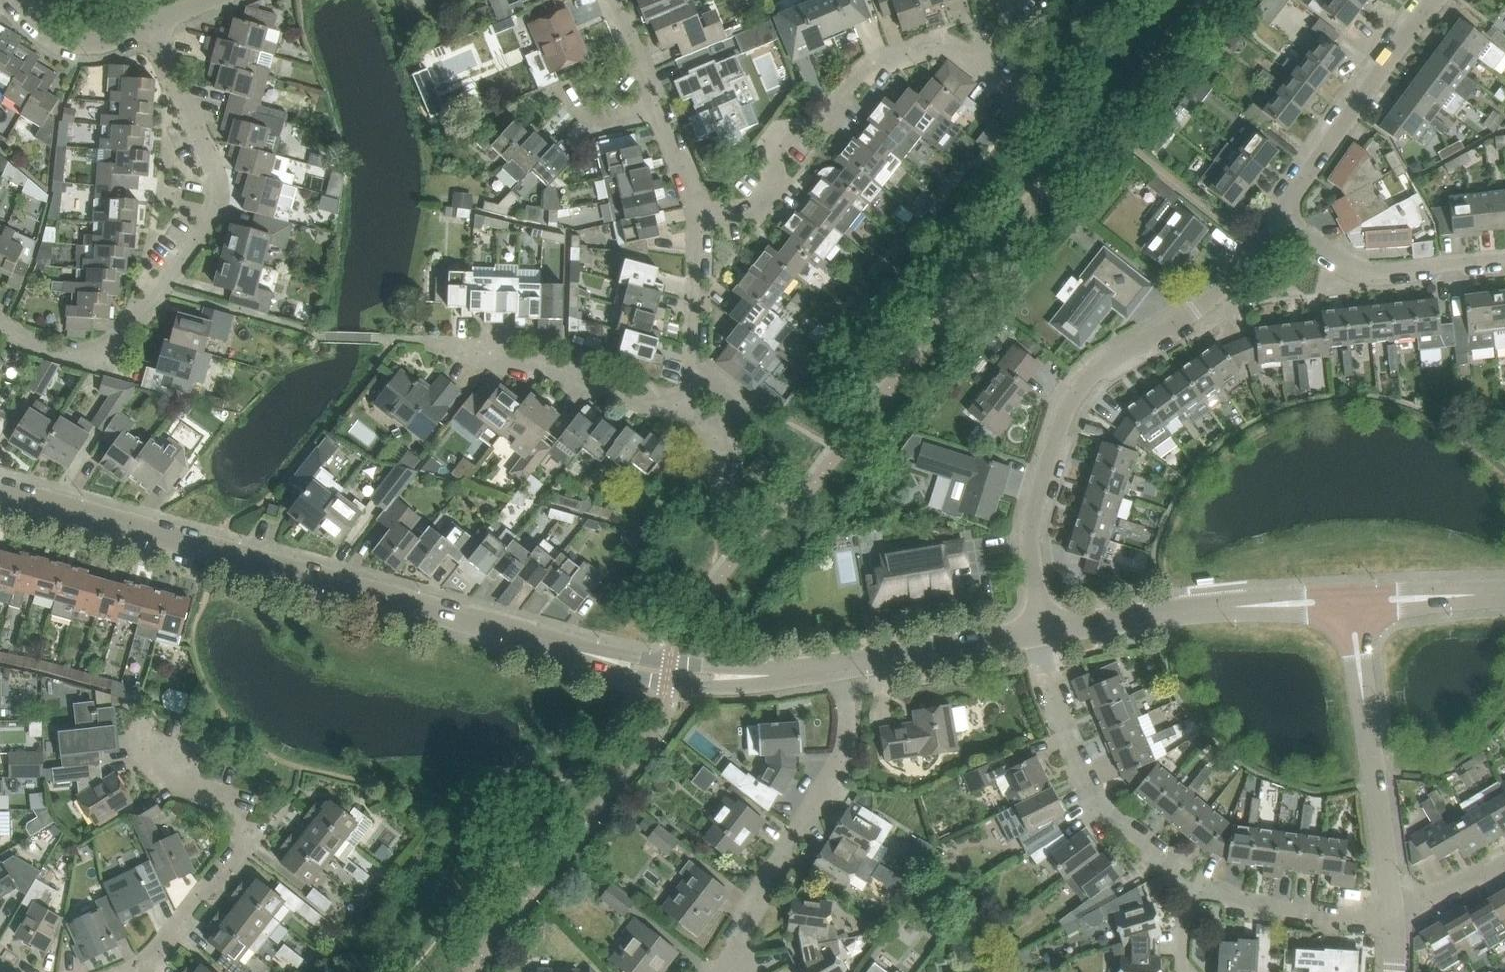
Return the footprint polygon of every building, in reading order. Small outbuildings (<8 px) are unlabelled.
[(219,39),(261,51),(274,55),(275,55),(278,43),(265,39),(268,27),(275,29),(278,14),(259,10),(261,0),(260,0),(246,6),(246,7),(243,20),(235,18),(232,30),(222,27),(219,39)] [(492,3),(499,20),(512,14),(513,14),(526,9),(522,0),(521,0),(510,5),(508,0),(490,0),(492,3)] [(648,22),(653,20),(652,19),(686,5),(684,0),(639,0),(648,22)] [(794,58),(824,45),(821,37),(833,33),(819,0),(815,0),(776,16),(793,58),(794,58)] [(833,33),(870,17),(864,3),(863,0),(819,0),(833,33)] [(883,16),(896,11),(902,31),(926,22),(922,10),(921,10),(918,0),(878,0),(883,16)] [(921,10),(922,10),(944,2),(943,0),(918,0),(921,10)] [(1252,12),(1270,26),(1290,0),(1262,0),(1252,12)] [(1309,5),(1319,14),(1323,9),(1333,18),(1332,19),(1337,23),(1338,21),(1346,27),(1361,8),(1350,0),(1313,0),(1309,5)] [(1361,8),(1367,0),(1350,0),(1361,8)] [(542,2),(526,9),(530,18),(546,11),(542,2)] [(492,3),(477,9),(484,26),(488,24),(499,20),(492,3)] [(686,5),(652,19),(653,20),(664,46),(679,40),(681,44),(700,36),(705,47),(723,39),(726,39),(723,31),(715,11),(697,19),(690,3),(686,5)] [(567,9),(531,25),(541,49),(550,72),(536,78),(540,90),(544,88),(560,81),(555,70),(587,57),(577,32),(573,23),(567,9)] [(499,20),(488,24),(493,36),(518,25),(513,14),(512,14),(499,20)] [(1322,36),(1307,55),(1331,74),(1346,55),(1333,44),(1340,35),(1319,19),(1312,28),(1322,36)] [(1448,35),(1477,58),(1494,70),(1504,54),(1504,53),(1490,41),(1481,34),(1460,19),(1448,35)] [(771,20),(734,35),(742,54),(779,38),(771,20)] [(15,34),(6,28),(0,25),(0,58),(15,34)] [(1492,26),(1486,33),(1502,45),(1504,42),(1504,36),(1492,26)] [(8,91),(25,63),(24,63),(31,51),(20,44),(23,39),(15,34),(0,58),(0,86),(8,91)] [(1465,74),(1477,58),(1448,35),(1436,52),(1465,74)] [(209,36),(205,49),(215,51),(212,62),(268,77),(274,55),(261,51),(219,39),(209,36)] [(5,96),(25,109),(42,81),(48,70),(37,63),(40,57),(31,51),(24,63),(25,63),(8,91),(5,96)] [(1477,83),(1465,74),(1436,52),(1423,68),(1465,99),(1477,83)] [(690,74),(675,81),(683,100),(692,96),(699,114),(690,118),(695,129),(692,130),(697,141),(708,136),(707,134),(717,130),(725,148),(744,140),(740,131),(758,123),(750,103),(741,107),(730,81),(747,74),(738,54),(718,63),(716,60),(711,62),(689,71),(690,74)] [(1316,92),(1331,74),(1307,55),(1298,66),(1288,58),(1282,66),(1292,74),(1292,73),(1316,92)] [(957,69),(948,61),(933,79),(943,87),(957,69)] [(260,104),(268,77),(212,62),(212,63),(209,75),(219,77),(216,89),(232,93),(229,105),(288,121),(290,112),(260,104)] [(111,102),(122,102),(154,104),(156,80),(136,78),(137,66),(110,64),(108,92),(112,92),(111,102)] [(1423,68),(1411,85),(1441,107),(1453,116),(1465,99),(1423,68)] [(966,76),(957,69),(943,87),(952,94),(966,76)] [(1257,77),(1277,92),(1301,111),(1316,92),(1292,73),(1292,74),(1284,84),(1264,69),(1257,77)] [(57,75),(48,70),(42,81),(25,109),(21,114),(43,127),(36,138),(52,147),(55,118),(50,115),(59,100),(47,92),(57,75)] [(966,76),(952,94),(970,108),(974,112),(979,106),(968,97),(966,95),(976,83),(975,82),(966,76)] [(1201,78),(1191,91),(1201,98),(1210,86),(1201,78)] [(920,96),(915,102),(925,110),(930,104),(950,120),(952,122),(959,113),(963,117),(970,108),(952,94),(943,87),(933,79),(920,96)] [(1411,85),(1399,101),(1438,130),(1443,134),(1448,127),(1434,116),(1441,107),(1411,85)] [(920,96),(910,88),(896,105),(897,105),(892,111),(912,127),(922,135),(932,143),(944,128),(948,131),(954,124),(952,122),(950,120),(930,104),(925,110),(915,102),(920,96)] [(1287,130),(1301,111),(1277,92),(1263,111),(1253,103),(1246,112),(1266,129),(1273,119),(1287,130)] [(897,105),(896,105),(886,97),(868,121),(875,126),(868,134),(902,161),(922,135),(912,127),(892,111),(897,105)] [(1388,106),(1374,124),(1392,137),(1397,141),(1404,131),(1425,147),(1438,130),(1399,101),(1393,110),(1388,106)] [(103,114),(102,125),(103,125),(113,126),(114,125),(152,128),(154,104),(122,102),(111,102),(110,115),(103,114)] [(229,105),(222,129),(232,132),(229,143),(278,156),(288,121),(229,105)] [(65,110),(64,121),(69,122),(75,122),(76,111),(65,110)] [(1494,110),(1489,117),(1499,125),(1504,118),(1494,110)] [(1170,116),(1165,123),(1176,132),(1180,127),(1180,123),(1170,116)] [(1499,125),(1489,117),(1483,124),(1494,132),(1499,125)] [(464,131),(476,126),(472,118),(460,123),(464,131)] [(532,123),(525,130),(515,120),(502,134),(493,125),(477,142),(487,152),(492,146),(509,162),(536,134),(540,130),(532,123)] [(60,121),(58,145),(67,146),(69,122),(64,121),(60,121)] [(150,152),(150,151),(152,128),(114,125),(113,126),(103,125),(102,138),(101,149),(105,149),(118,150),(150,152)] [(622,131),(599,136),(600,141),(623,136),(622,131)] [(1265,140),(1253,131),(1251,135),(1245,142),(1235,135),(1231,140),(1229,143),(1239,151),(1239,150),(1263,169),(1278,150),(1270,144),(1271,142),(1267,139),(1265,140)] [(529,174),(533,171),(532,170),(556,146),(560,142),(559,142),(552,135),(545,142),(536,134),(509,162),(501,169),(517,185),(529,174)] [(603,178),(611,176),(612,177),(650,168),(650,169),(655,168),(652,157),(643,160),(640,146),(638,146),(635,134),(623,136),(600,141),(595,142),(598,156),(603,178)] [(902,161),(868,134),(861,143),(855,138),(836,161),(843,166),(846,169),(851,163),(871,179),(872,178),(882,186),(902,161)] [(1504,148),(1504,143),(1504,135),(1496,136),(1497,149),(1504,148)] [(1154,136),(1147,146),(1156,153),(1164,144),(1154,136)] [(556,146),(532,170),(549,186),(579,154),(572,147),(563,139),(559,142),(560,142),(556,146)] [(1460,140),(1449,146),(1454,154),(1465,148),(1460,140)] [(1371,183),(1384,176),(1380,169),(1380,168),(1377,163),(1376,164),(1373,159),(1366,154),(1367,152),(1368,152),(1364,149),(1354,142),(1327,179),(1341,189),(1345,196),(1345,197),(1371,183)] [(229,143),(233,145),(230,156),(239,159),(236,170),(269,179),(283,182),(287,183),(289,175),(290,172),(275,168),(278,156),(229,143)] [(1229,143),(1214,162),(1231,175),(1248,188),(1263,169),(1239,150),(1239,151),(1229,143)] [(63,182),(67,146),(58,145),(53,181),(63,182)] [(1442,160),(1454,154),(1449,146),(1438,152),(1442,160)] [(99,162),(98,185),(124,187),(139,188),(140,176),(149,176),(150,152),(118,150),(105,149),(104,162),(99,162)] [(1402,165),(1394,150),(1385,155),(1393,170),(1402,165)] [(970,151),(959,165),(968,172),(979,158),(970,151)] [(312,152),(309,164),(324,168),(328,156),(312,152)] [(1467,152),(1456,158),(1460,166),(1471,160),(1467,152)] [(4,172),(9,161),(0,154),(0,169),(4,172)] [(1460,166),(1456,158),(1445,164),(1449,172),(1460,166)] [(3,176),(25,185),(29,178),(9,161),(4,172),(3,176)] [(1208,170),(1199,181),(1209,188),(1233,207),(1248,188),(1231,175),(1214,162),(1208,170)] [(1414,162),(1408,165),(1413,175),(1423,170),(1419,164),(1414,162)] [(846,169),(843,166),(840,170),(835,167),(829,167),(823,168),(819,172),(818,173),(844,193),(848,188),(858,196),(852,203),(861,210),(862,211),(882,186),(872,178),(871,179),(851,163),(846,169)] [(1402,165),(1393,170),(1397,177),(1406,172),(1402,165)] [(609,200),(621,198),(621,197),(664,188),(662,179),(652,181),(650,169),(650,168),(612,177),(611,176),(603,178),(602,179),(607,200),(609,200)] [(236,170),(240,171),(237,183),(247,186),(244,197),(248,198),(244,210),(257,213),(261,214),(273,218),(289,222),(298,187),(287,183),(283,182),(269,179),(236,170)] [(812,181),(817,185),(810,195),(816,200),(810,208),(842,234),(861,210),(852,203),(858,196),(848,188),(844,193),(818,173),(812,181)] [(303,188),(306,179),(289,175),(287,183),(303,188)] [(1154,176),(1147,184),(1166,199),(1167,199),(1173,204),(1179,196),(1154,176)] [(29,178),(25,185),(23,191),(47,202),(49,195),(29,178)] [(54,191),(48,218),(59,219),(63,182),(53,181),(52,191),(54,191)] [(1390,208),(1389,208),(1385,199),(1382,194),(1378,196),(1371,183),(1345,197),(1345,196),(1331,203),(1339,217),(1336,219),(1345,234),(1347,233),(1361,225),(1361,224),(1390,208)] [(919,211),(932,221),(954,194),(941,184),(919,211)] [(123,198),(124,187),(98,185),(97,198),(96,211),(95,211),(95,222),(105,223),(105,222),(137,224),(139,200),(123,198)] [(544,191),(544,209),(548,209),(556,210),(559,210),(555,187),(550,187),(549,186),(544,191)] [(621,220),(626,218),(626,219),(659,212),(659,211),(657,199),(666,197),(664,188),(621,197),(621,198),(609,200),(607,200),(612,222),(621,220)] [(1494,229),(1504,228),(1504,191),(1490,192),(1494,229)] [(1398,203),(1389,208),(1390,208),(1361,224),(1361,225),(1347,233),(1356,247),(1366,246),(1366,249),(1412,246),(1412,243),(1411,229),(1424,222),(1416,206),(1423,202),(1418,192),(1410,197),(1398,203)] [(1490,192),(1470,194),(1474,231),(1494,229),(1490,192)] [(1440,235),(1474,231),(1470,194),(1449,197),(1450,205),(1431,208),(1439,222),(1440,235)] [(453,196),(452,207),(458,208),(471,209),(472,209),(473,198),(453,196)] [(483,209),(496,212),(498,204),(485,200),(483,209)] [(510,207),(498,204),(496,212),(508,216),(510,207)] [(541,208),(526,204),(522,219),(541,223),(541,209),(541,208)] [(1174,272),(1207,230),(1176,206),(1175,208),(1170,204),(1161,216),(1166,220),(1156,233),(1144,248),(1174,271),(1174,272)] [(446,207),(445,215),(457,217),(458,208),(452,207),(446,207)] [(470,218),(471,209),(458,208),(457,217),(470,218)] [(842,234),(810,208),(803,217),(796,212),(789,221),(784,217),(778,225),(783,229),(782,229),(792,237),(803,246),(800,249),(810,257),(814,251),(823,258),(842,234)] [(547,222),(547,224),(556,226),(556,218),(556,210),(548,209),(547,222)] [(664,210),(659,211),(659,212),(626,219),(626,218),(621,220),(612,222),(617,245),(620,244),(622,250),(649,252),(646,239),(660,236),(657,222),(666,220),(664,210)] [(232,225),(224,256),(262,266),(269,244),(286,248),(293,223),(289,222),(273,218),(261,214),(256,232),(232,225)] [(475,214),(475,227),(482,229),(483,225),(495,228),(498,219),(485,216),(475,214)] [(916,215),(908,226),(918,234),(926,224),(927,222),(917,214),(916,215)] [(510,222),(498,219),(495,228),(507,231),(510,222)] [(129,248),(135,249),(137,224),(105,222),(105,223),(95,222),(94,235),(86,235),(85,245),(96,246),(129,248)] [(2,237),(3,237),(0,243),(0,271),(11,276),(8,283),(20,289),(31,264),(37,241),(6,227),(2,237)] [(531,236),(543,239),(545,230),(533,227),(531,236)] [(45,229),(42,242),(43,242),(53,243),(55,243),(56,230),(45,229)] [(557,233),(545,230),(543,239),(556,241),(557,233)] [(75,235),(74,244),(78,245),(85,245),(86,235),(75,235)] [(572,235),(572,247),(580,247),(581,235),(572,235)] [(803,246),(792,237),(780,253),(775,259),(795,276),(795,275),(805,283),(818,267),(828,274),(834,266),(823,258),(814,251),(810,257),(800,249),(803,246)] [(871,241),(864,251),(877,261),(884,252),(871,241)] [(37,261),(38,261),(51,266),(53,243),(43,242),(37,261)] [(120,271),(120,272),(127,272),(129,248),(96,246),(85,245),(84,269),(120,271)] [(782,292),(795,276),(775,259),(780,253),(770,246),(752,268),(782,292)] [(580,247),(572,247),(571,260),(580,260),(580,247)] [(1126,314),(1134,303),(1136,305),(1151,285),(1106,249),(1082,280),(1080,278),(1078,282),(1082,285),(1055,319),(1054,322),(1053,323),(1053,324),(1080,344),(1081,343),(1082,341),(1111,304),(1125,315),(1126,314)] [(619,283),(628,285),(629,284),(662,293),(664,284),(655,282),(659,268),(646,265),(649,252),(622,250),(619,258),(626,260),(619,283)] [(262,266),(224,256),(216,285),(239,291),(235,305),(268,314),(274,292),(257,287),(262,266)] [(834,266),(828,274),(832,277),(837,278),(842,272),(834,266)] [(473,277),(472,312),(473,312),(485,312),(484,322),(494,322),(495,278),(496,268),(473,267),(473,272),(474,272),(474,277),(473,277)] [(64,291),(64,292),(74,293),(80,293),(80,292),(112,295),(118,296),(120,272),(120,271),(84,269),(78,268),(77,282),(65,281),(65,282),(64,291)] [(769,309),(782,292),(752,268),(734,292),(744,299),(744,300),(749,293),(769,309)] [(472,317),(473,312),(472,312),(473,277),(474,277),(474,272),(473,272),(449,271),(449,278),(436,278),(435,302),(448,302),(448,306),(462,307),(462,316),(472,317)] [(519,279),(495,278),(494,322),(503,322),(504,313),(516,313),(517,313),(518,284),(519,284),(519,279)] [(53,281),(52,290),(64,291),(65,282),(53,281)] [(571,282),(570,295),(579,295),(580,282),(571,282)] [(619,283),(613,304),(623,306),(656,315),(655,317),(665,319),(668,309),(658,306),(662,293),(629,284),(628,285),(619,283)] [(526,318),(538,319),(540,318),(541,284),(519,284),(518,284),(517,313),(516,313),(515,327),(526,328),(526,318)] [(564,285),(541,284),(540,318),(538,319),(538,328),(549,328),(549,319),(563,319),(564,285)] [(1489,292),(1495,347),(1496,350),(1504,349),(1504,291),(1489,292)] [(110,319),(112,295),(80,292),(80,293),(74,293),(73,306),(68,305),(66,328),(68,328),(68,337),(86,338),(86,330),(93,330),(94,318),(110,319)] [(1467,321),(1453,323),(1455,345),(1457,366),(1469,365),(1468,353),(1472,353),(1472,350),(1495,347),(1489,292),(1464,295),(1467,321)] [(744,300),(744,299),(730,316),(740,324),(745,318),(755,326),(751,332),(761,340),(760,340),(770,348),(771,347),(774,350),(780,343),(774,339),(786,322),(779,317),(769,309),(749,293),(744,300)] [(798,293),(792,300),(802,308),(808,301),(798,293)] [(578,310),(579,295),(570,295),(569,317),(578,319),(588,321),(588,310),(578,310)] [(1437,298),(1414,301),(1417,337),(1419,349),(1455,345),(1453,323),(1440,324),(1437,298)] [(797,315),(802,308),(792,300),(786,307),(797,315)] [(1417,337),(1414,301),(1391,304),(1395,339),(1417,337)] [(1372,342),(1395,339),(1391,304),(1368,306),(1372,342)] [(652,328),(655,317),(656,315),(623,306),(616,329),(625,332),(625,331),(626,331),(659,340),(661,331),(652,328)] [(1349,344),(1372,342),(1368,306),(1346,309),(1349,344)] [(234,315),(205,307),(201,320),(179,315),(172,343),(203,352),(208,336),(227,341),(234,315)] [(1328,347),(1349,344),(1346,309),(1323,311),(1327,347),(1328,347)] [(1314,321),(1301,323),(1305,358),(1305,359),(1329,356),(1328,347),(1327,347),(1323,311),(1313,312),(1314,321)] [(569,317),(569,331),(578,331),(578,330),(588,330),(588,321),(578,319),(569,317)] [(740,324),(727,341),(731,344),(740,351),(750,359),(757,365),(758,364),(759,366),(766,371),(779,354),(774,350),(771,347),(770,348),(760,340),(761,340),(751,332),(755,326),(745,318),(740,324)] [(1301,323),(1279,325),(1282,361),(1305,359),(1305,358),(1301,323)] [(1282,361),(1279,325),(1254,328),(1255,334),(1239,340),(1247,363),(1258,359),(1259,364),(1282,361)] [(625,369),(635,371),(658,378),(664,359),(654,356),(659,340),(626,331),(619,353),(629,356),(626,365),(625,369)] [(1023,342),(1037,353),(1042,347),(1028,336),(1023,342)] [(1220,385),(1231,378),(1234,375),(1240,371),(1237,367),(1247,363),(1239,340),(1222,347),(1219,342),(1199,356),(1220,385)] [(212,354),(203,352),(172,343),(166,341),(158,371),(165,373),(162,385),(191,393),(194,381),(204,383),(212,354)] [(740,351),(731,344),(716,362),(726,370),(740,351)] [(1388,345),(1389,358),(1398,357),(1396,344),(1388,345)] [(1039,365),(1015,346),(999,365),(1004,369),(971,411),(1000,434),(1011,419),(1007,415),(1029,387),(1024,383),(1039,365)] [(808,358),(816,364),(824,353),(816,347),(808,358)] [(1342,350),(1344,363),(1352,362),(1351,349),(1342,350)] [(735,377),(737,375),(750,359),(740,351),(726,370),(735,377)] [(1199,356),(1181,369),(1202,399),(1209,410),(1222,401),(1217,394),(1223,389),(1220,385),(1199,356)] [(1398,357),(1389,358),(1390,370),(1399,369),(1398,357)] [(750,359),(737,375),(735,377),(745,385),(759,366),(758,364),(757,365),(750,359)] [(60,364),(44,360),(29,387),(43,395),(60,364)] [(1353,362),(1344,363),(1345,375),(1354,374),(1353,362)] [(1298,364),(1299,377),(1308,376),(1307,363),(1298,364)] [(766,371),(759,366),(745,385),(754,392),(755,392),(768,375),(769,373),(766,371)] [(1202,399),(1181,369),(1162,383),(1183,413),(1186,417),(1188,415),(1193,422),(1209,410),(1202,399)] [(401,371),(381,397),(381,398),(394,408),(391,412),(395,415),(409,427),(413,423),(428,434),(438,421),(448,408),(446,407),(459,390),(442,376),(433,387),(429,393),(417,384),(419,382),(418,382),(416,380),(415,382),(401,371)] [(1308,376),(1299,377),(1301,389),(1310,388),(1308,376)] [(137,386),(108,378),(105,377),(101,392),(112,395),(101,410),(92,423),(82,417),(76,427),(62,418),(57,426),(42,451),(68,467),(95,425),(106,432),(118,413),(137,386)] [(1162,383),(1143,396),(1164,426),(1171,436),(1184,426),(1180,420),(1186,417),(1183,413),(1162,383)] [(473,393),(454,417),(492,447),(501,435),(502,435),(507,429),(506,429),(525,405),(524,404),(501,386),(487,404),(473,393)] [(1223,389),(1217,394),(1222,401),(1225,404),(1232,399),(1224,388),(1223,389)] [(769,403),(778,410),(786,401),(777,394),(769,403)] [(525,482),(551,449),(539,440),(558,415),(550,409),(550,408),(545,405),(532,395),(524,404),(525,405),(506,429),(507,429),(519,438),(512,447),(524,456),(512,472),(525,482)] [(1128,415),(1118,429),(1138,443),(1149,451),(1171,436),(1164,426),(1143,396),(1125,410),(1128,415)] [(57,426),(44,417),(50,407),(38,399),(11,442),(38,458),(42,451),(57,426)] [(580,413),(559,440),(577,456),(583,448),(582,447),(604,420),(596,414),(595,411),(590,407),(586,406),(585,406),(580,413)] [(12,417),(0,410),(0,436),(12,417)] [(125,481),(129,475),(148,448),(147,448),(126,432),(133,424),(118,413),(106,432),(103,436),(115,445),(102,464),(125,481)] [(1188,431),(1195,425),(1193,422),(1188,415),(1186,417),(1180,420),(1184,426),(1188,431)] [(601,462),(607,455),(606,454),(628,427),(620,421),(614,428),(604,420),(582,447),(583,448),(601,462)] [(630,461),(631,461),(648,475),(653,470),(663,478),(678,459),(668,451),(670,448),(659,439),(665,432),(657,425),(651,433),(652,433),(630,461)] [(1195,425),(1188,431),(1195,441),(1202,435),(1195,425)] [(638,435),(628,427),(606,454),(607,455),(625,469),(631,461),(630,461),(652,433),(651,433),(644,428),(638,435)] [(1138,443),(1118,429),(1108,443),(1102,441),(1095,463),(1130,474),(1137,452),(1132,450),(1138,443)] [(913,434),(896,455),(915,461),(922,437),(913,434)] [(152,442),(147,448),(148,448),(129,475),(151,491),(167,468),(177,475),(184,466),(181,449),(169,441),(163,449),(152,442)] [(963,510),(991,519),(1002,484),(1004,484),(1009,468),(925,442),(917,467),(952,478),(942,512),(961,518),(963,510)] [(330,456),(318,447),(291,481),(306,492),(290,512),(298,519),(297,520),(301,523),(302,522),(313,530),(316,526),(315,526),(336,499),(344,488),(333,479),(335,477),(322,466),(330,456)] [(410,451),(398,466),(414,470),(416,469),(422,460),(410,451)] [(427,455),(416,469),(435,474),(441,465),(427,455)] [(1095,463),(1088,486),(1123,497),(1130,474),(1095,463)] [(398,466),(372,498),(387,510),(395,499),(417,471),(414,470),(398,466)] [(1132,475),(1130,483),(1144,487),(1147,480),(1132,475)] [(1081,508),(1116,519),(1123,497),(1088,486),(1081,508)] [(521,487),(513,497),(525,501),(526,498),(530,499),(532,491),(521,487)] [(329,537),(337,543),(366,506),(356,499),(351,505),(339,496),(345,489),(344,488),(336,499),(315,526),(316,526),(325,534),(324,535),(328,538),(329,537)] [(568,506),(570,498),(558,494),(555,503),(568,506)] [(524,506),(525,501),(513,497),(509,502),(524,506)] [(582,501),(580,510),(588,512),(595,505),(585,497),(582,501)] [(582,501),(570,498),(568,506),(580,510),(582,501)] [(398,570),(408,557),(420,541),(408,532),(420,518),(395,499),(387,510),(379,519),(392,529),(375,551),(398,570)] [(595,505),(588,512),(611,519),(613,510),(595,505)] [(548,517),(561,520),(563,512),(551,508),(548,517)] [(1074,530),(1109,541),(1116,519),(1081,508),(1074,530)] [(575,515),(563,512),(561,520),(573,523),(575,515)] [(1118,527),(1130,531),(1133,522),(1121,518),(1118,527)] [(597,530),(599,522),(589,519),(583,526),(597,530)] [(1133,522),(1130,531),(1142,534),(1145,526),(1133,522)] [(430,528),(420,541),(408,557),(431,575),(448,553),(461,563),(478,543),(453,524),(442,538),(430,528)] [(482,583),(488,576),(487,575),(508,548),(508,547),(513,540),(516,536),(507,528),(498,539),(490,533),(481,545),(478,543),(461,563),(459,566),(460,566),(462,569),(465,572),(468,574),(471,575),(474,577),(482,583)] [(1084,571),(1107,578),(1111,564),(1102,562),(1109,541),(1074,530),(1067,552),(1088,558),(1084,571)] [(532,554),(511,581),(518,587),(524,580),(535,588),(556,561),(555,560),(561,553),(544,539),(538,547),(537,546),(531,554),(532,554)] [(500,573),(511,581),(532,554),(531,554),(513,540),(508,547),(508,548),(487,575),(488,576),(494,581),(500,573)] [(914,598),(923,597),(952,592),(948,567),(968,564),(964,540),(881,554),(884,573),(869,575),(869,576),(868,577),(872,601),(874,601),(874,605),(889,603),(889,601),(890,601),(890,602),(913,599),(912,597),(914,597),(914,598)] [(676,553),(673,551),(668,547),(662,554),(669,561),(676,553)] [(2,552),(0,559),(0,602),(10,605),(23,557),(22,557),(2,552)] [(25,591),(35,594),(45,559),(23,553),(22,557),(23,557),(10,605),(9,607),(20,610),(25,591)] [(556,561),(535,588),(542,594),(548,586),(558,594),(556,597),(575,612),(589,595),(590,596),(590,594),(589,594),(604,576),(588,563),(585,561),(580,567),(561,553),(555,560),(556,561)] [(35,594),(56,600),(66,565),(45,559),(35,594)] [(88,571),(66,565),(56,600),(51,617),(72,623),(76,610),(85,575),(86,575),(88,571)] [(76,610),(96,616),(106,580),(86,575),(85,575),(76,610)] [(126,586),(106,580),(96,616),(118,622),(120,618),(118,617),(127,586),(126,586)] [(127,582),(126,586),(127,586),(118,617),(120,618),(139,623),(149,588),(127,582)] [(170,593),(149,588),(139,623),(136,634),(157,640),(170,593)] [(178,646),(178,645),(191,599),(170,593),(157,640),(178,646)] [(16,664),(18,656),(0,652),(0,661),(16,664)] [(37,669),(39,660),(36,659),(18,656),(16,664),(31,667),(37,669)] [(37,669),(58,674),(60,666),(39,660),(37,669)] [(1117,661),(1072,680),(1081,702),(1090,698),(1095,710),(1128,696),(1119,675),(1123,674),(1117,661)] [(77,679),(79,671),(60,666),(58,674),(77,679)] [(99,676),(79,671),(77,679),(97,684),(99,676)] [(111,688),(113,680),(99,676),(97,684),(111,688)] [(111,688),(109,692),(123,696),(127,684),(113,680),(111,688)] [(123,696),(136,700),(139,687),(127,684),(123,696)] [(1144,688),(1132,693),(1132,694),(1136,702),(1147,697),(1144,688)] [(184,708),(188,697),(171,692),(168,703),(184,708)] [(1128,696),(1095,710),(1104,732),(1137,718),(1142,716),(1136,702),(1132,694),(1128,696)] [(63,767),(101,763),(101,762),(94,763),(92,752),(118,749),(113,708),(93,711),(92,703),(76,705),(79,729),(59,731),(62,755),(63,767)] [(917,723),(882,729),(887,759),(922,753),(922,754),(939,751),(956,748),(954,738),(953,732),(964,730),(968,726),(965,709),(960,706),(949,708),(949,706),(915,712),(917,723)] [(1113,753),(1146,739),(1137,718),(1104,732),(1113,753)] [(778,793),(782,795),(796,770),(793,768),(792,753),(802,752),(800,722),(758,725),(760,755),(766,755),(767,764),(758,780),(748,773),(741,782),(737,787),(746,794),(768,810),(778,793)] [(1173,726),(1162,731),(1165,739),(1177,734),(1173,726)] [(1165,739),(1162,731),(1150,736),(1153,744),(1165,739)] [(1122,775),(1124,774),(1148,764),(1155,761),(1146,739),(1113,753),(1122,775)] [(9,753),(10,765),(44,765),(44,753),(9,753)] [(1013,754),(965,777),(972,792),(996,780),(1004,797),(1008,795),(1013,806),(1015,805),(1051,787),(1042,769),(1044,766),(1041,759),(1037,759),(1036,757),(1019,765),(1013,754)] [(79,795),(96,824),(132,801),(114,773),(103,780),(101,763),(63,767),(52,769),(54,785),(78,782),(80,795),(79,795)] [(1134,791),(1152,806),(1175,778),(1157,764),(1152,769),(1148,764),(1124,774),(1135,790),(1134,791)] [(44,765),(10,765),(10,777),(44,777),(44,765)] [(705,765),(699,772),(713,783),(719,775),(705,765)] [(1206,765),(1198,775),(1205,781),(1213,771),(1206,765)] [(1476,767),(1469,771),(1476,782),(1483,778),(1476,767)] [(1469,771),(1462,775),(1468,786),(1476,782),(1469,771)] [(1198,775),(1190,785),(1197,791),(1205,781),(1198,775)] [(1152,806),(1170,821),(1193,793),(1175,778),(1152,806)] [(1504,832),(1504,788),(1502,784),(1501,781),(1482,793),(1504,832)] [(733,784),(728,791),(737,798),(739,796),(743,799),(746,794),(737,787),(733,784)] [(1064,814),(1051,787),(1015,805),(1017,808),(996,818),(1009,845),(1021,839),(1027,851),(1028,851),(1061,830),(1055,819),(1064,814)] [(1430,794),(1432,797),(1436,805),(1444,801),(1437,789),(1430,794)] [(1211,808),(1193,793),(1170,821),(1188,836),(1211,808)] [(1469,816),(1486,845),(1504,834),(1504,832),(1482,793),(1462,804),(1469,816)] [(859,796),(859,806),(871,806),(871,796),(859,796)] [(717,822),(705,838),(724,853),(728,847),(738,855),(765,821),(739,801),(736,805),(726,797),(721,804),(727,809),(717,822)] [(1252,797),(1251,810),(1259,811),(1261,799),(1252,797)] [(1415,839),(1411,841),(1414,865),(1426,858),(1437,852),(1441,859),(1461,848),(1449,827),(1436,805),(1432,797),(1422,803),(1434,823),(1413,836),(1415,839)] [(129,813),(151,860),(162,884),(193,869),(177,835),(162,842),(157,830),(151,832),(146,821),(161,812),(153,798),(129,813)] [(372,821),(365,815),(355,807),(348,815),(330,801),(323,810),(316,804),(310,811),(356,846),(373,825),(372,821)] [(1304,804),(1302,817),(1311,818),(1313,805),(1304,804)] [(1207,849),(1227,859),(1231,832),(1224,829),(1229,823),(1211,808),(1188,836),(1206,851),(1207,849)] [(47,809),(33,809),(38,817),(45,828),(56,821),(48,809),(47,809)] [(1259,811),(1251,810),(1249,823),(1258,824),(1259,811)] [(312,823),(306,832),(334,854),(344,861),(356,846),(310,811),(305,817),(312,823)] [(881,845),(893,825),(872,812),(866,822),(847,811),(833,835),(880,864),(888,849),(881,845)] [(1469,816),(1449,827),(1461,848),(1466,857),(1486,845),(1469,816)] [(1311,818),(1302,817),(1300,830),(1309,831),(1311,818)] [(645,818),(638,827),(648,834),(655,826),(645,818)] [(1324,835),(1348,839),(1350,827),(1327,822),(1324,835)] [(659,825),(649,838),(669,854),(679,841),(659,825)] [(1249,864),(1254,828),(1232,825),(1231,832),(1227,859),(1227,861),(1249,864)] [(1067,880),(1073,874),(1098,855),(1104,850),(1086,826),(1065,842),(1058,833),(1061,831),(1061,830),(1028,851),(1037,864),(1049,856),(1067,880)] [(1263,875),(1271,876),(1277,831),(1254,828),(1249,864),(1264,866),(1263,875)] [(1283,868),(1295,870),(1300,834),(1277,831),(1271,876),(1282,877),(1283,868)] [(287,841),(322,869),(334,854),(306,832),(299,840),(292,835),(287,841)] [(1295,870),(1319,873),(1324,837),(1300,834),(1295,870)] [(833,835),(812,869),(845,889),(854,874),(868,882),(872,877),(896,892),(904,879),(880,864),(833,835)] [(1347,841),(1324,837),(1319,873),(1332,875),(1330,884),(1354,887),(1357,863),(1344,862),(1347,841)] [(310,885),(322,869),(287,841),(282,847),(289,853),(282,862),(310,885)] [(914,845),(905,859),(919,868),(928,854),(914,845)] [(1084,903),(1057,922),(1062,928),(1076,920),(1082,917),(1117,897),(1112,899),(1104,889),(1108,885),(1123,874),(1105,850),(1104,850),(1098,855),(1073,874),(1085,890),(1078,895),(1084,903)] [(0,864),(0,897),(15,888),(27,895),(36,878),(41,870),(14,855),(0,864)] [(169,899),(162,884),(151,860),(103,882),(109,895),(122,922),(138,914),(135,907),(150,899),(153,907),(155,907),(154,906),(169,899)] [(344,868),(354,876),(360,868),(351,860),(344,868)] [(683,891),(667,911),(697,934),(718,907),(729,892),(720,885),(696,866),(689,861),(680,872),(687,877),(678,888),(683,891)] [(32,908),(16,934),(44,950),(52,936),(62,919),(49,911),(60,892),(49,886),(56,874),(43,866),(41,870),(36,878),(27,895),(22,903),(32,908)] [(370,875),(360,868),(354,876),(364,884),(370,875)] [(274,893),(257,879),(250,888),(243,883),(238,889),(273,917),(284,903),(295,911),(296,910),(304,901),(282,883),(274,893)] [(611,884),(601,897),(625,915),(635,903),(611,884)] [(1112,945),(1112,946),(1160,931),(1152,905),(1144,907),(1138,886),(1117,897),(1082,917),(1086,924),(1089,927),(1094,928),(1098,926),(1102,921),(1110,919),(1116,917),(1123,942),(1112,945)] [(306,897),(325,912),(332,902),(313,888),(306,897)] [(280,922),(273,917),(238,889),(232,896),(240,901),(233,910),(268,938),(280,922)] [(942,890),(932,896),(937,904),(947,898),(942,890)] [(1492,899),(1504,921),(1504,891),(1492,899)] [(129,936),(122,922),(109,895),(96,901),(100,909),(68,924),(85,960),(118,945),(116,942),(129,936)] [(828,924),(831,905),(793,899),(789,927),(799,929),(802,946),(838,939),(835,925),(828,924)] [(1467,907),(1486,938),(1491,948),(1504,940),(1504,921),(1492,899),(1471,911),(1468,906),(1467,907)] [(322,916),(304,901),(296,910),(315,925),(322,916)] [(1467,907),(1446,920),(1467,956),(1476,951),(1472,946),(1486,938),(1467,907)] [(257,953),(268,938),(233,910),(226,918),(219,913),(214,919),(250,947),(257,953)] [(668,964),(678,952),(636,918),(624,933),(633,940),(615,963),(627,971),(662,971),(668,964)] [(209,926),(216,931),(209,941),(225,953),(217,962),(230,971),(249,971),(251,969),(240,960),(250,947),(214,919),(209,926)] [(1076,920),(1062,928),(1067,937),(1081,930),(1079,925),(1076,920)] [(1423,933),(1415,938),(1415,951),(1431,946),(1445,969),(1467,956),(1446,920),(1423,933)] [(1160,931),(1112,946),(1116,959),(1121,959),(1121,971),(1159,971),(1160,959),(1149,959),(1150,935),(1160,932),(1160,931)] [(1237,970),(1255,971),(1256,939),(1238,938),(1237,942),(1219,941),(1217,971),(1237,971),(1237,970)] [(797,968),(799,971),(842,971),(834,957),(841,954),(838,939),(802,946),(805,963),(797,968)] [(278,952),(288,960),(295,951),(285,944),(278,952)] [(1358,951),(1325,949),(1325,951),(1296,949),(1295,967),(1309,968),(1309,971),(1357,971),(1358,951)] [(305,959),(295,951),(288,960),(298,968),(305,959)] [(1015,956),(1009,959),(1014,968),(1019,965),(1015,956)] [(867,971),(887,971),(874,962),(867,971)]
